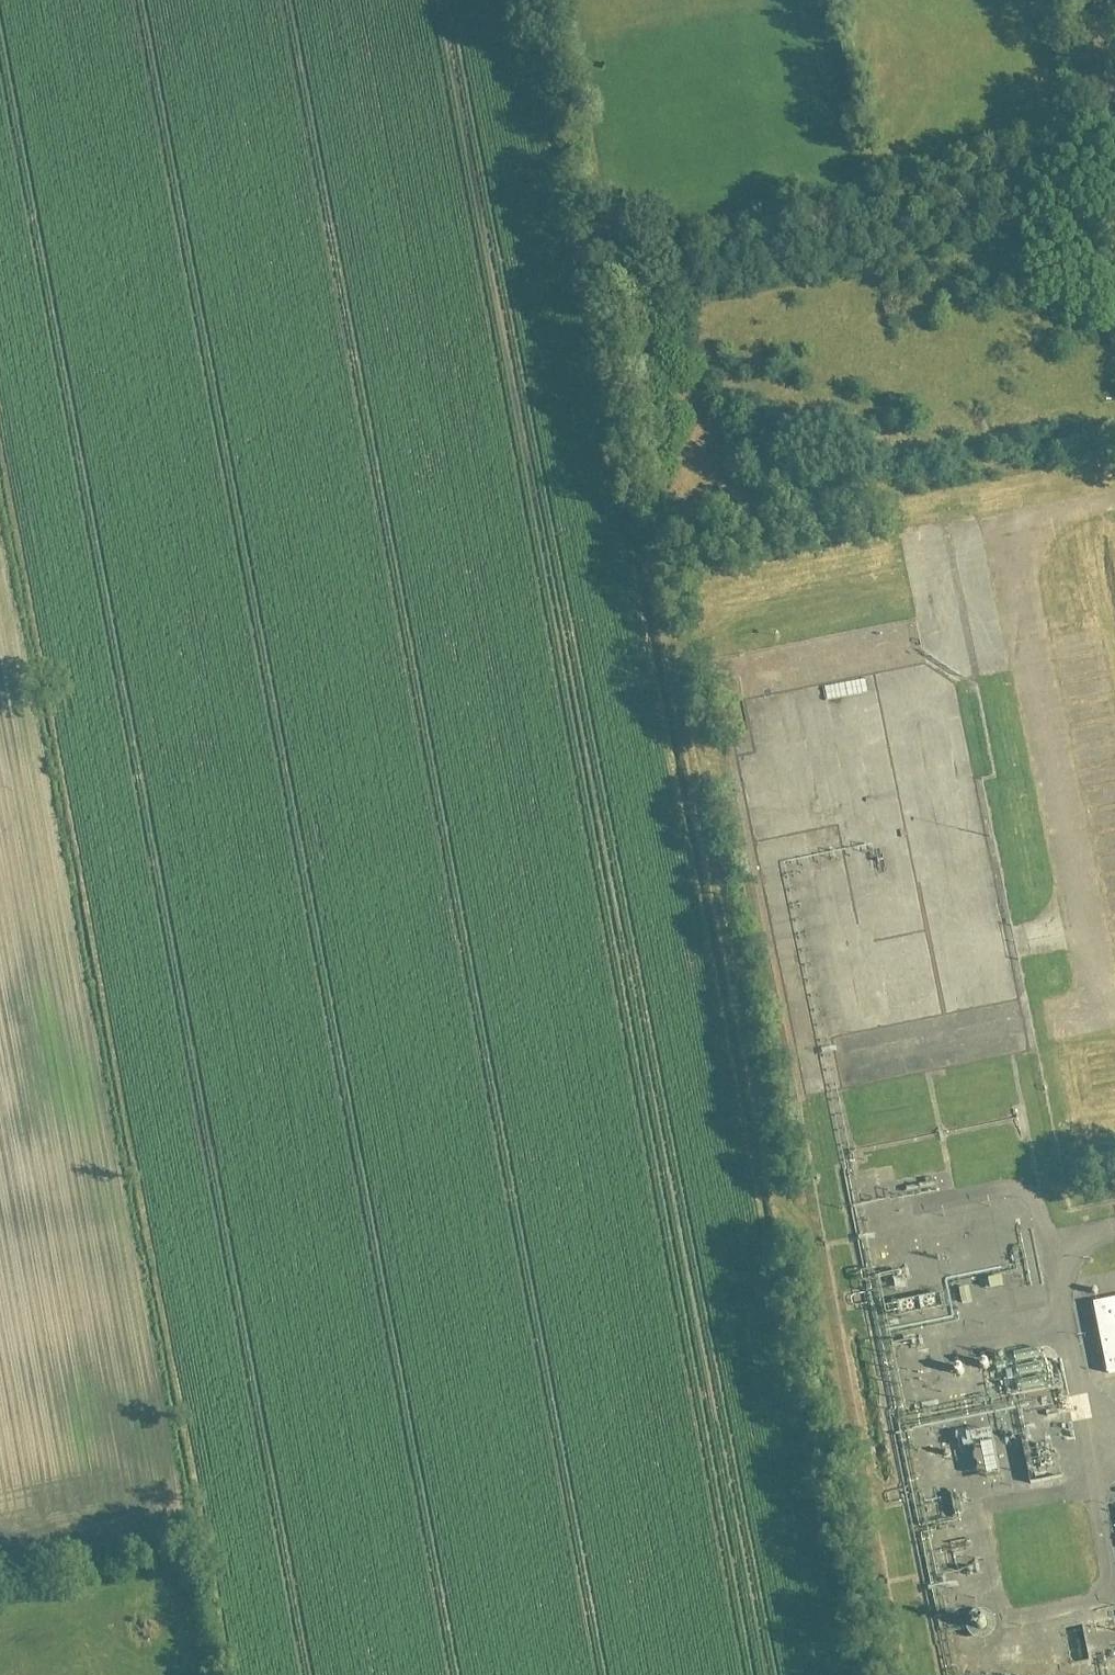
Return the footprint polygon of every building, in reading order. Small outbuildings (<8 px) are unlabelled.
[(829,687),(830,700),(870,698),(869,685),(829,687)] [(733,729),(745,729),(745,710),(733,710),(733,729)] [(969,1291),(959,1292),(962,1306),(971,1304),(969,1291)] [(901,1309),(941,1303),(939,1292),(899,1298),(901,1309)] [(1093,1306),(1108,1377),(1114,1375),(1114,1302),(1093,1306)] [(1087,1638),(1073,1642),(1079,1666),(1093,1662),(1087,1638)]
